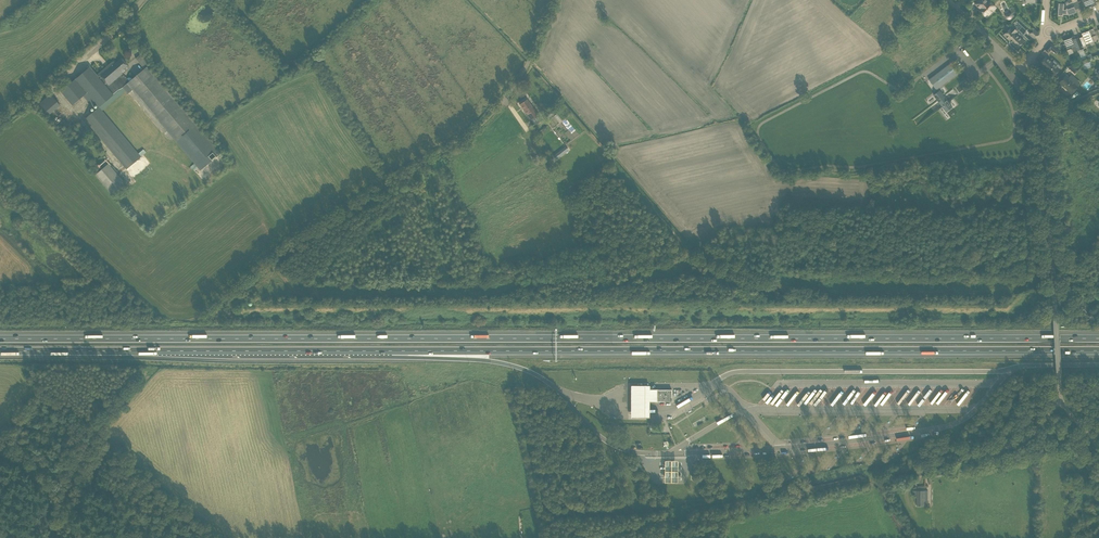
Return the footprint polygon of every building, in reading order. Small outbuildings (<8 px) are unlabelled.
[(980,9),(979,10),(987,17),(989,14),(991,14),(992,14),(993,13),(993,12),(993,10),(996,7),(989,0),(988,1),(986,0),(979,0),(975,4),(980,9)] [(1058,11),(1058,16),(1064,17),(1064,15),(1068,15),(1069,16),(1077,12),(1073,3),(1078,1),(1077,0),(1071,0),(1072,1),(1064,4),(1065,3),(1059,3),(1058,11)] [(1086,9),(1090,7),(1092,7),(1091,7),(1097,4),(1095,0),(1082,0),(1086,9)] [(1012,19),(1017,13),(1016,11),(1012,13),(1011,13),(1010,12),(1009,12),(1008,12),(1007,13),(1006,13),(1006,14),(1005,15),(1005,16),(1005,17),(1006,18),(1006,19),(1007,19),(1008,20),(1009,20),(1010,20),(1010,19),(1011,19),(1012,18),(1012,19)] [(1004,35),(1018,48),(1024,42),(1015,33),(1017,31),(1013,27),(1011,29),(1010,28),(1004,35)] [(1094,42),(1091,37),(1096,35),(1093,28),(1081,33),(1083,37),(1080,38),(1083,47),(1083,46),(1087,45),(1094,42)] [(1034,39),(1039,34),(1034,29),(1029,34),(1034,39)] [(1083,47),(1080,38),(1080,37),(1076,39),(1076,38),(1073,39),(1072,37),(1063,40),(1068,53),(1077,50),(1077,49),(1079,48),(1080,50),(1084,49),(1083,47)] [(1059,50),(1051,43),(1045,50),(1048,52),(1051,49),(1056,54),(1059,50)] [(146,67),(147,67),(150,65),(141,54),(135,58),(144,69),(146,67)] [(1054,59),(1052,62),(1046,56),(1039,64),(1048,72),(1049,74),(1049,75),(1051,77),(1052,77),(1053,77),(1060,69),(1060,68),(1062,66),(1054,59)] [(130,81),(128,79),(121,71),(127,65),(122,58),(115,64),(113,62),(97,75),(90,67),(61,91),(72,105),(83,96),(88,102),(92,98),(99,107),(102,110),(125,91),(123,87),(130,81)] [(1075,74),(1080,69),(1072,62),(1068,67),(1075,74)] [(952,63),(932,77),(940,87),(959,72),(952,63)] [(144,69),(130,81),(123,87),(125,91),(128,94),(128,93),(132,90),(173,138),(175,141),(200,170),(219,153),(196,125),(152,74),(147,67),(146,67),(144,69)] [(1066,74),(1059,82),(1072,94),(1079,86),(1078,85),(1071,79),(1074,77),(1071,75),(1069,77),(1066,74)] [(944,87),(934,95),(930,98),(934,104),(938,101),(942,106),(938,109),(942,115),(957,104),(952,98),(948,101),(944,96),(948,93),(944,87)] [(51,93),(38,104),(47,115),(60,105),(51,93)] [(535,125),(542,120),(527,99),(520,104),(535,125)] [(101,109),(99,107),(85,119),(127,169),(141,157),(101,109)] [(88,134),(81,126),(74,132),(81,140),(88,134)] [(565,147),(563,149),(554,156),(556,159),(565,152),(568,150),(565,147)] [(540,153),(532,158),(535,162),(542,157),(540,153)] [(108,163),(95,174),(113,195),(126,184),(108,163)] [(656,402),(656,389),(653,389),(650,389),(650,387),(632,387),(632,395),(631,410),(631,419),(650,419),(650,402),(656,402)] [(949,393),(945,391),(937,401),(936,403),(939,404),(943,398),(941,403),(944,405),(951,395),(952,398),(954,398),(953,396),(957,395),(957,397),(954,401),(953,404),(957,403),(960,404),(962,401),(966,404),(976,390),(974,388),(971,393),(969,387),(965,393),(960,392),(958,395),(957,390),(954,394),(951,392),(949,393)] [(876,401),(882,406),(895,390),(892,388),(890,391),(887,388),(876,401)] [(920,393),(914,388),(902,403),(905,405),(907,403),(910,405),(920,393)] [(672,389),(656,389),(656,402),(672,402),(672,389)] [(829,396),(832,392),(830,390),(826,395),(828,390),(826,389),(822,394),(818,391),(814,396),(813,398),(810,401),(809,404),(811,405),(820,395),(818,399),(815,402),(817,404),(826,394),(823,402),(824,403),(828,398),(829,396)] [(861,395),(857,399),(860,401),(857,404),(860,406),(872,391),(869,389),(863,397),(861,395)] [(868,399),(870,401),(868,404),(871,406),(883,392),(880,389),(875,395),(872,393),(868,399)] [(923,404),(931,390),(929,389),(926,393),(922,391),(917,401),(923,404)] [(798,390),(787,403),(789,405),(800,392),(798,390)] [(806,404),(816,393),(813,391),(803,402),(806,404)] [(890,403),(894,406),(903,393),(900,391),(890,403)] [(934,397),(933,396),(929,403),(933,405),(940,392),(938,391),(934,397)] [(678,471),(679,462),(666,462),(666,471),(665,484),(678,484),(678,471)] [(917,491),(917,495),(917,505),(925,505),(925,491),(917,491)]
